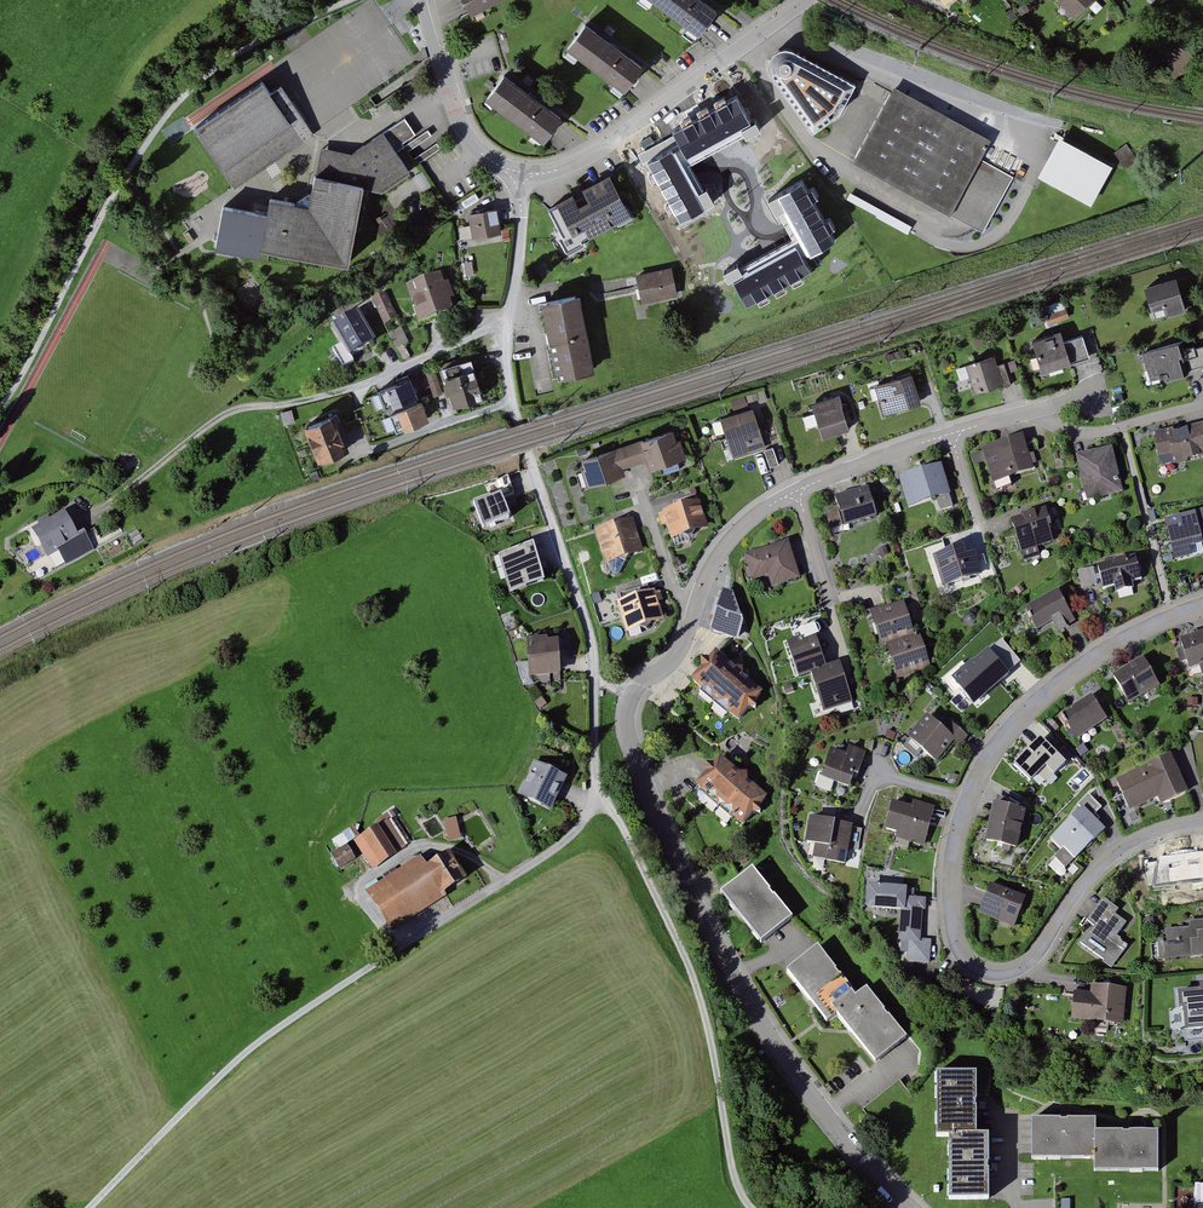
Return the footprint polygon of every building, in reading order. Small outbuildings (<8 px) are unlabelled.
[(471,12),(496,0),(465,0),(471,12)] [(699,33),(715,11),(701,0),(655,0),(699,33)] [(1056,1),(1073,19),(1093,0),(1058,0),(1056,1)] [(584,21),(566,46),(624,87),(642,62),(584,21)] [(855,84),(792,49),(786,48),(780,49),(774,52),(771,56),(769,61),(768,67),(770,73),(773,76),(813,132),(840,112),(855,84)] [(232,186),(316,137),(278,70),(276,71),(273,65),(162,130),(170,144),(198,128),(232,186)] [(503,72),(485,96),(543,138),(561,113),(503,72)] [(988,145),(890,91),(852,160),(983,232),(1013,177),(981,159),(988,145)] [(681,144),(647,163),(681,224),(713,206),(689,164),(753,129),(735,96),(673,131),(681,144)] [(416,137),(404,119),(350,156),(320,151),(310,205),(271,195),(267,213),(222,204),(215,245),(260,255),(262,247),(349,263),(363,190),(379,192),(416,170),(402,145),(416,137)] [(1056,136),(1033,178),(1088,208),(1111,166),(1056,136)] [(425,171),(415,175),(419,188),(429,185),(425,171)] [(626,218),(605,177),(578,191),(584,203),(574,209),(568,197),(552,205),(554,208),(546,213),(557,234),(554,236),(562,252),(626,218)] [(495,210),(466,216),(471,241),(500,235),(495,210)] [(670,269),(634,276),(640,304),(676,296),(670,269)] [(439,277),(404,290),(417,325),(452,312),(448,301),(453,300),(447,284),(442,286),(439,277)] [(1174,277),(1142,287),(1149,310),(1162,306),(1166,317),(1184,311),(1174,277)] [(384,295),(370,302),(382,326),(396,320),(384,295)] [(578,297),(537,305),(553,380),(593,372),(578,297)] [(1065,309),(1044,316),(1048,326),(1069,319),(1065,309)] [(355,313),(328,330),(345,357),(372,341),(355,313)] [(398,348),(410,342),(402,327),(391,333),(398,348)] [(1058,331),(1030,341),(1041,373),(1088,357),(1081,335),(1062,342),(1058,331)] [(1175,341),(1141,352),(1150,380),(1167,375),(1168,379),(1182,375),(1181,373),(1176,357),(1180,356),(1175,341)] [(1180,356),(1176,357),(1181,373),(1202,366),(1202,349),(1202,345),(1194,348),(1196,355),(1181,360),(1180,356)] [(992,355),(963,366),(974,395),(999,386),(1000,390),(1011,386),(1003,364),(996,367),(992,355)] [(474,364),(445,373),(455,405),(483,396),(474,364)] [(434,370),(424,374),(434,398),(443,395),(434,370)] [(909,374),(872,387),(882,415),(919,402),(909,374)] [(420,406),(415,394),(408,375),(397,380),(399,384),(381,391),(397,431),(425,419),(420,406)] [(836,395),(809,403),(821,438),(847,430),(836,395)] [(751,408),(719,418),(732,460),(763,450),(764,449),(751,408)] [(333,416),(306,427),(320,460),(346,449),(333,416)] [(1151,434),(1160,469),(1202,458),(1202,427),(1202,425),(1173,433),(1171,428),(1151,434)] [(671,429),(577,460),(587,487),(623,475),(620,469),(644,461),(646,469),(681,458),(671,429)] [(1020,435),(980,449),(992,484),(1033,469),(1020,435)] [(764,449),(763,450),(769,469),(778,466),(772,447),(764,449)] [(1111,447),(1074,457),(1086,502),(1123,492),(1111,447)] [(939,464),(897,479),(907,509),(949,494),(939,464)] [(866,489),(832,500),(842,529),(876,518),(866,489)] [(504,494),(472,506),(481,530),(513,517),(504,494)] [(696,500),(659,513),(669,542),(706,528),(696,500)] [(1044,508),(1008,522),(1023,563),(1040,557),(1037,549),(1053,543),(1048,529),(1052,528),(1044,508)] [(1162,524),(1171,553),(1199,544),(1196,535),(1202,533),(1202,511),(1162,524)] [(37,526),(30,530),(44,556),(55,550),(63,563),(91,549),(84,535),(76,539),(62,513),(48,520),(45,516),(34,521),(37,526)] [(631,518),(592,531),(605,568),(644,554),(631,518)] [(787,541),(743,556),(752,582),(766,577),(770,589),(800,579),(787,541)] [(532,542),(498,553),(511,591),(545,580),(532,542)] [(961,546),(931,557),(943,589),(981,574),(973,553),(965,556),(961,546)] [(1133,554),(1095,567),(1103,590),(1113,587),(1116,594),(1132,589),(1130,583),(1141,579),(1133,554)] [(50,556),(35,564),(40,574),(55,566),(50,556)] [(722,592),(709,635),(739,645),(745,625),(733,595),(722,592)] [(1055,592),(1021,612),(1034,634),(1050,624),(1057,635),(1075,624),(1055,592)] [(644,593),(614,604),(625,635),(661,621),(653,600),(647,603),(644,593)] [(903,602),(869,613),(881,648),(886,646),(897,680),(931,668),(920,634),(914,636),(903,602)] [(1179,643),(1192,681),(1202,678),(1202,635),(1179,643)] [(547,638),(527,640),(530,678),(560,676),(557,641),(548,642),(547,638)] [(798,638),(785,642),(798,679),(809,675),(822,712),(852,701),(839,662),(826,667),(815,638),(799,643),(798,638)] [(985,650),(950,680),(970,703),(1005,673),(985,650)] [(736,670),(715,654),(708,661),(700,661),(701,672),(691,682),(739,722),(766,693),(744,678),(743,670),(736,670)] [(1160,686),(1142,659),(1112,679),(1130,706),(1160,686)] [(1107,721),(1089,697),(1059,719),(1077,744),(1107,721)] [(936,727),(924,716),(904,741),(935,765),(953,743),(960,749),(968,739),(943,719),(936,727)] [(1063,766),(1035,742),(1023,756),(1021,755),(1009,769),(1034,794),(1063,766)] [(843,756),(827,751),(817,780),(847,790),(852,776),(857,777),(865,753),(847,746),(843,756)] [(1186,794),(1168,755),(1114,781),(1128,812),(1157,798),(1159,803),(1186,794)] [(736,775),(716,759),(709,766),(700,766),(702,776),(692,786),(740,826),(766,798),(745,782),(744,774),(736,775)] [(564,776),(532,762),(517,794),(550,809),(564,776)] [(909,808),(887,803),(881,831),(894,834),(892,840),(923,847),(933,807),(911,802),(909,808)] [(1026,812),(991,804),(983,845),(989,844),(1018,850),(1026,812)] [(1104,831),(1081,809),(1048,847),(1056,855),(1052,859),(1064,871),(1104,831)] [(844,860),(852,827),(807,816),(802,839),(817,843),(814,853),(844,860)] [(455,817),(446,819),(451,841),(460,839),(455,817)] [(389,819),(353,841),(371,869),(407,846),(389,819)] [(347,846),(332,855),(339,867),(354,858),(347,846)] [(1164,857),(1168,884),(1186,881),(1187,894),(1202,891),(1202,851),(1164,857)] [(422,858),(367,892),(392,931),(446,898),(443,894),(467,879),(450,852),(427,867),(422,858)] [(717,892),(755,943),(786,920),(748,869),(717,892)] [(913,886),(871,884),(870,905),(899,906),(898,939),(908,940),(907,960),(930,960),(931,936),(922,936),(923,896),(913,895),(913,886)] [(1025,899),(988,885),(977,917),(1013,930),(1025,899)] [(1117,911),(1102,899),(1086,922),(1093,927),(1080,945),(1111,969),(1127,947),(1114,937),(1124,923),(1114,915),(1117,911)] [(1157,941),(1158,960),(1202,956),(1202,920),(1189,921),(1189,928),(1166,930),(1166,940),(1157,941)] [(817,946),(786,970),(827,1021),(836,1014),(875,1064),(908,1038),(867,986),(855,995),(817,946)] [(1173,991),(1175,1009),(1180,1009),(1182,1031),(1202,1029),(1202,983),(1196,984),(1197,989),(1173,991)] [(1124,989),(1089,987),(1089,994),(1071,992),(1069,1024),(1122,1027),(1124,989)] [(935,1072),(935,1136),(948,1136),(974,1136),(975,1072),(935,1072)] [(1091,1121),(1029,1122),(1030,1162),(1092,1161),(1091,1121)] [(1155,1133),(1092,1134),(1093,1174),(1155,1173),(1155,1133)] [(988,1136),(974,1136),(948,1136),(948,1199),(987,1199),(988,1136)]
